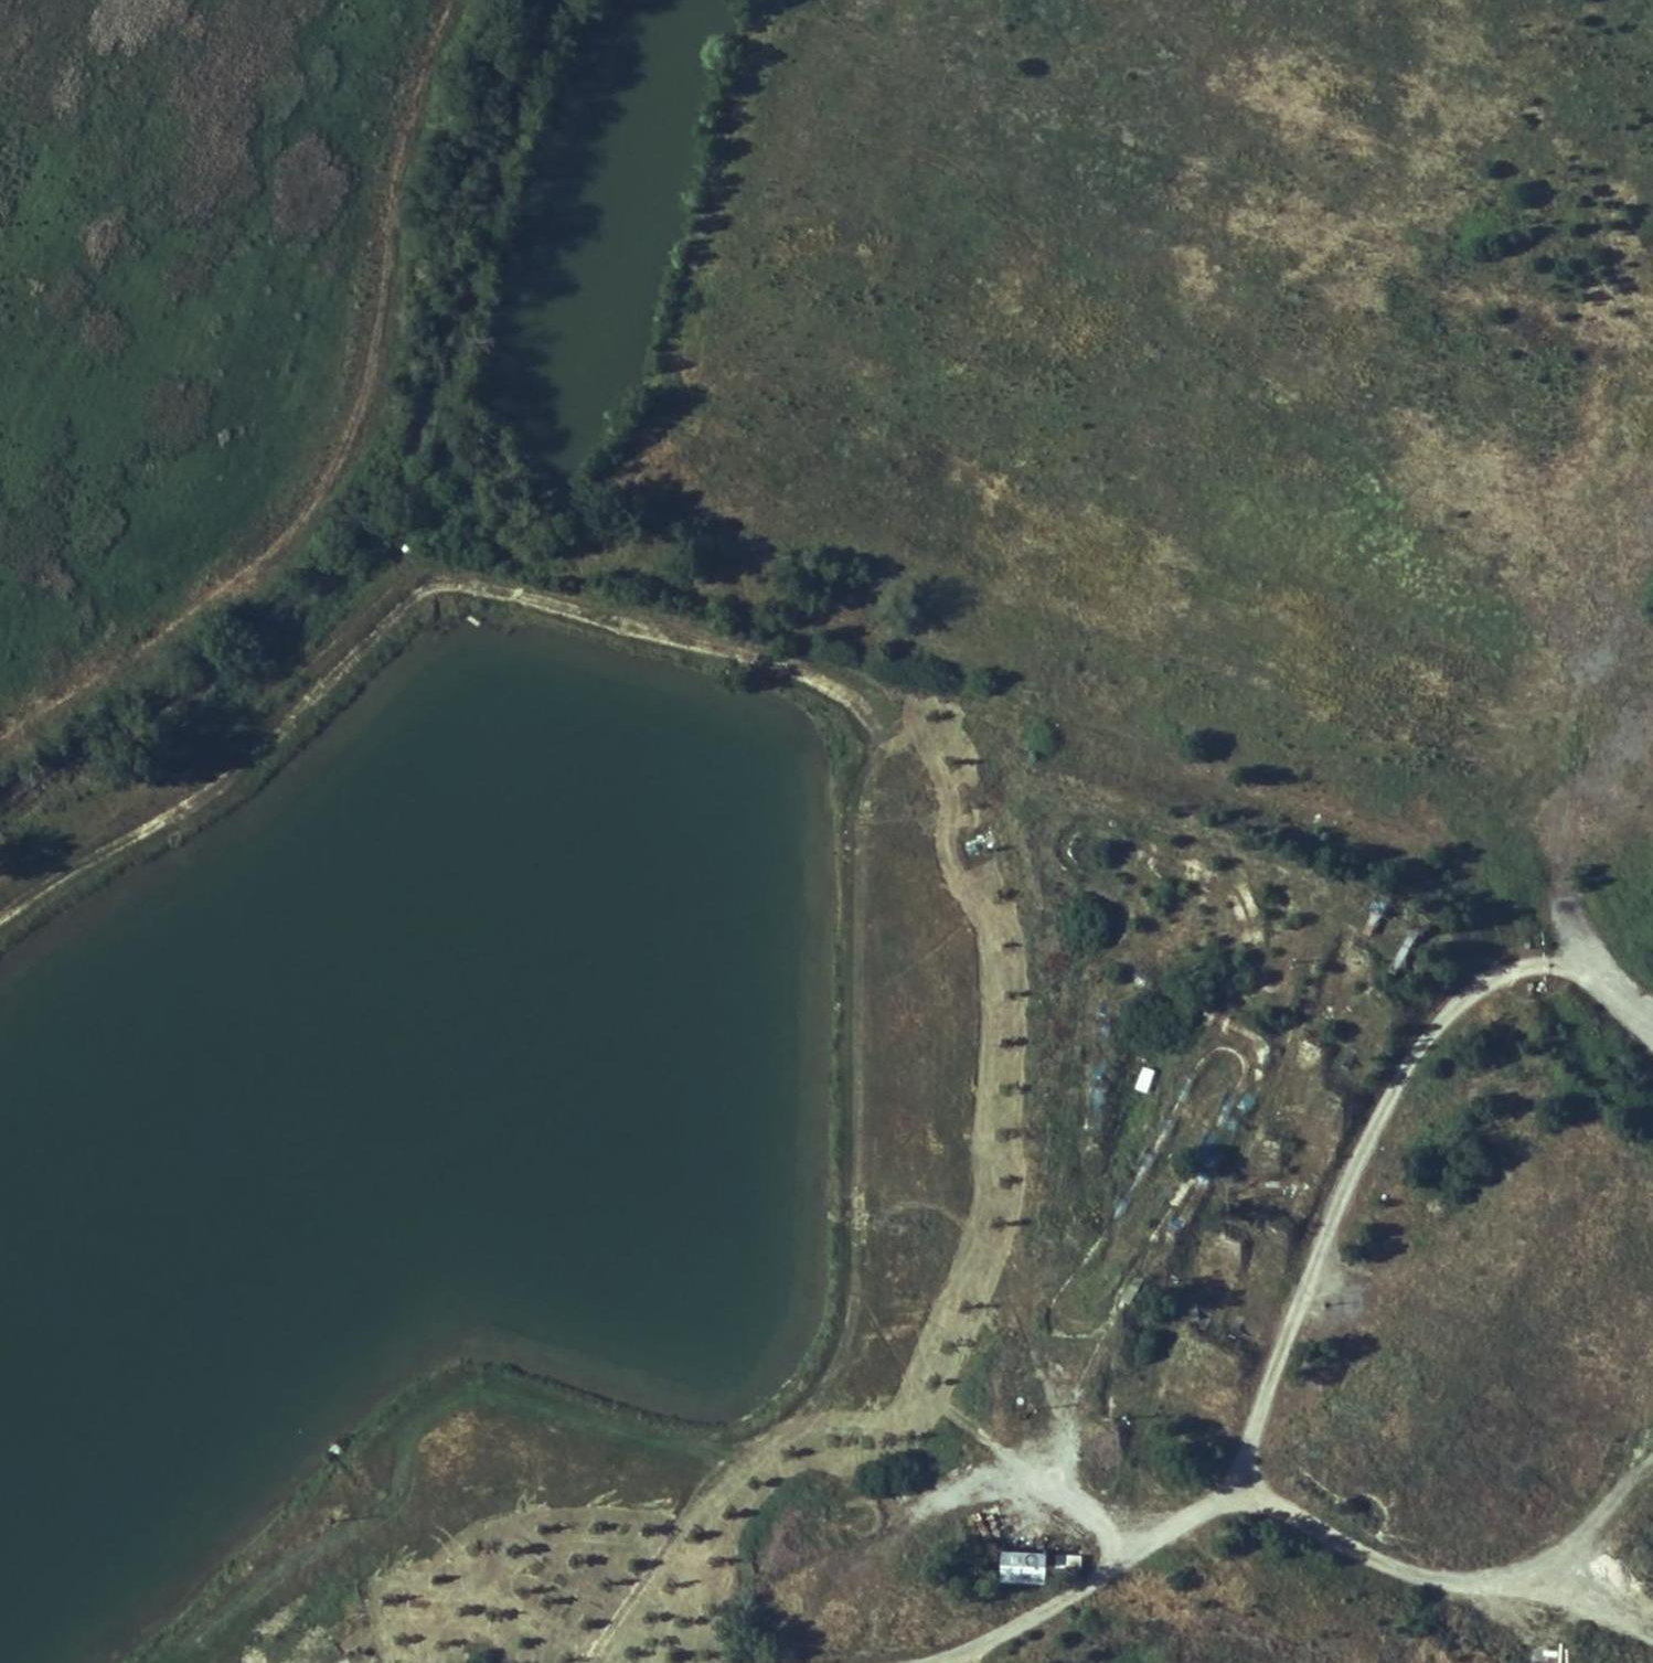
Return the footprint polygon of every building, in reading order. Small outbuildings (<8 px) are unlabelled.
[(1004,1555),(1003,1570),(1049,1571),(1049,1557),(1004,1555)]
